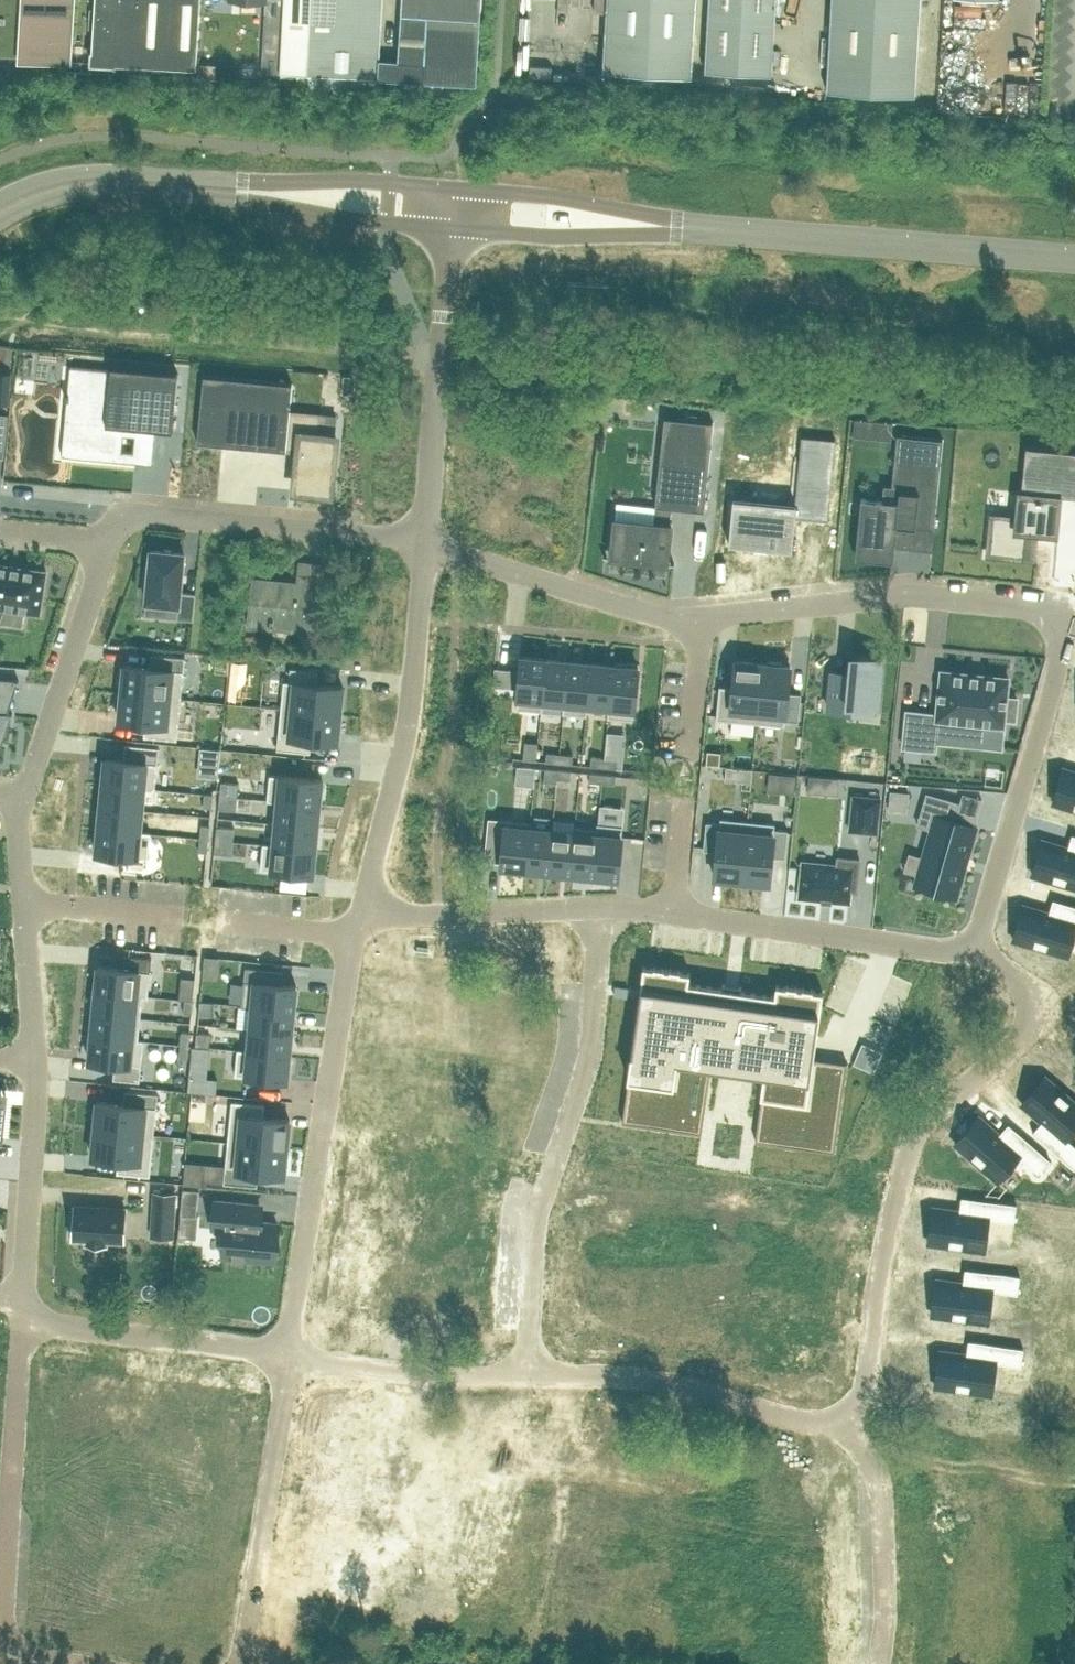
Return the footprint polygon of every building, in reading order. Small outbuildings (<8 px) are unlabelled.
[(18,55),(18,60),(67,62),(71,0),(0,0),(0,54),(18,55)] [(196,68),(200,0),(95,0),(91,62),(196,68)] [(334,75),(378,77),(379,60),(382,0),(284,0),(280,72),(334,75)] [(401,14),(398,60),(379,60),(378,77),(378,79),(476,85),(481,0),(401,0),(401,14)] [(696,0),(607,0),(602,71),(691,76),(696,0)] [(704,70),(771,74),(776,0),(708,0),(704,70)] [(827,90),(915,95),(920,0),(831,0),(827,90)] [(530,111),(531,100),(515,99),(515,110),(530,111)] [(111,366),(105,424),(172,430),(178,372),(111,366)] [(203,374),(197,441),(245,446),(286,450),(287,445),(299,446),(298,452),(298,454),(297,458),(298,458),(297,467),(296,467),(296,472),(297,472),(295,489),(307,490),(307,491),(318,492),(330,493),(332,475),(334,458),(333,458),(335,437),(334,437),(334,436),(318,435),(320,414),(303,412),(290,411),(293,383),(203,374)] [(551,413),(548,422),(555,425),(559,417),(551,413)] [(610,555),(610,556),(667,563),(667,561),(671,524),(669,524),(671,506),(704,510),(713,421),(664,416),(655,504),(656,504),(655,513),(654,522),(614,518),(610,555)] [(854,418),(853,433),(871,435),(872,420),(854,418)] [(856,542),(855,557),(893,561),(896,525),(934,529),(943,439),(897,434),(892,484),(883,483),(882,499),(861,497),(856,542)] [(733,497),(728,543),(792,549),(795,517),(828,520),(836,438),(802,435),(795,504),(733,497)] [(989,544),(988,553),(1004,555),(1030,557),(1033,528),(1038,529),(1038,531),(1056,532),(1059,495),(1019,491),(1017,514),(1016,518),(991,515),(989,544)] [(145,566),(143,584),(148,584),(146,601),(179,604),(177,617),(193,619),(196,593),(180,591),(184,552),(151,549),(149,566),(145,566)] [(5,607),(3,621),(21,624),(23,610),(38,612),(40,613),(40,611),(46,572),(46,570),(44,570),(0,563),(0,606),(5,607)] [(253,578),(248,624),(321,631),(326,585),(253,578)] [(121,673),(119,686),(122,686),(121,692),(181,697),(185,656),(152,653),(150,667),(124,664),(123,673),(121,673)] [(832,670),(828,709),(847,711),(848,703),(878,706),(883,657),(851,654),(849,672),(832,670)] [(521,655),(516,708),(541,710),(546,658),(521,655)] [(546,658),(541,710),(542,710),(543,705),(563,707),(562,712),(563,712),(568,660),(546,658)] [(568,660),(563,712),(586,714),(591,662),(568,660)] [(719,685),(716,718),(757,722),(763,662),(735,660),(733,686),(719,685)] [(763,662),(757,722),(784,725),(785,719),(798,720),(801,693),(787,691),(790,665),(781,664),(781,662),(768,660),(768,663),(763,662)] [(591,662),(586,714),(587,714),(588,704),(608,706),(607,716),(608,716),(613,664),(591,662)] [(613,664),(608,716),(633,719),(638,666),(627,665),(627,663),(615,662),(615,664),(613,664)] [(283,680),(281,707),(340,713),(343,686),(317,683),(318,670),(290,667),(289,680),(283,680)] [(906,710),(903,745),(935,748),(936,740),(938,718),(978,722),(976,744),(1000,746),(1003,725),(1004,723),(1003,723),(1004,717),(1015,718),(1017,697),(1006,696),(1007,678),(1008,678),(1008,676),(1006,676),(983,674),(983,675),(965,673),(966,672),(943,670),(943,669),(941,669),(940,672),(941,672),(937,713),(928,712),(906,710)] [(121,692),(119,719),(145,722),(144,735),(177,738),(181,697),(121,692)] [(281,707),(277,748),(310,751),(311,738),(338,740),(338,732),(341,732),(342,718),(340,718),(340,713),(281,707)] [(9,715),(12,715),(12,713),(8,712),(0,711),(0,741),(9,715)] [(524,741),(523,758),(536,759),(538,742),(524,741)] [(546,752),(545,760),(559,762),(559,753),(546,752)] [(559,753),(559,762),(572,763),(573,754),(559,753)] [(591,756),(590,765),(603,766),(604,757),(591,756)] [(604,757),(603,766),(617,767),(617,759),(604,757)] [(102,769),(100,781),(103,781),(103,784),(145,788),(155,789),(157,763),(105,758),(104,769),(102,769)] [(522,765),(521,774),(535,775),(536,766),(522,765)] [(545,767),(544,781),(557,782),(557,778),(558,769),(545,767)] [(1053,801),(1074,808),(1074,770),(1062,767),(1053,801)] [(558,769),(557,778),(570,779),(571,770),(558,769)] [(590,772),(589,781),(602,782),(603,773),(590,772)] [(603,773),(602,782),(615,783),(616,774),(603,773)] [(269,774),(267,800),(278,801),(319,805),(320,802),(322,802),(323,790),(321,790),(322,779),(269,774)] [(206,779),(204,792),(213,793),(214,780),(206,779)] [(221,781),(220,794),(229,795),(230,782),(221,781)] [(103,784),(100,805),(142,809),(145,788),(103,784)] [(891,790),(889,808),(906,809),(908,792),(891,790)] [(204,792),(203,806),(212,807),(213,793),(204,792)] [(917,873),(913,885),(956,897),(976,825),(974,824),(956,819),(961,802),(960,802),(926,792),(921,811),(934,814),(930,827),(922,856),(917,873)] [(220,794),(218,807),(236,809),(237,795),(229,795),(220,794)] [(852,794),(849,829),(877,832),(880,796),(852,794)] [(278,801),(275,822),(317,826),(319,805),(278,801)] [(100,805),(98,826),(140,830),(142,809),(100,805)] [(706,821),(703,849),(717,850),(714,876),(723,877),(723,880),(736,881),(736,879),(741,879),(747,820),(720,817),(719,822),(706,821)] [(505,819),(501,866),(526,868),(530,821),(505,819)] [(747,820),(741,879),(769,882),(771,856),(785,857),(788,829),(774,828),(775,823),(747,820)] [(530,821),(526,868),(548,870),(552,829),(531,827),(531,821),(530,821)] [(275,822),(273,843),(315,847),(317,826),(275,822)] [(575,826),(570,872),(593,874),(598,823),(597,822),(596,828),(575,826)] [(598,823),(593,874),(594,875),(594,877),(606,878),(606,876),(618,877),(623,825),(598,823)] [(201,824),(200,837),(209,838),(210,825),(201,824)] [(217,825),(215,839),(233,840),(234,827),(217,825)] [(98,826),(96,852),(148,857),(151,831),(140,830),(98,826)] [(552,829),(548,870),(570,872),(575,826),(574,826),(573,831),(552,829)] [(200,837),(198,850),(207,851),(209,838),(200,837)] [(215,839),(214,852),(232,853),(233,840),(215,839)] [(1032,873),(1074,885),(1074,844),(1074,848),(1067,846),(1041,839),(1032,873)] [(263,842),(260,868),(313,873),(315,847),(273,843),(263,842)] [(802,861),(799,896),(822,898),(821,900),(831,901),(831,899),(849,901),(850,889),(856,890),(860,858),(837,856),(836,864),(802,861)] [(1013,938),(1067,954),(1074,927),(1074,904),(1052,897),(1052,899),(1058,901),(1055,913),(1048,911),(1022,904),(1013,938)] [(98,965),(95,991),(143,996),(148,996),(150,970),(152,957),(124,954),(123,967),(98,965)] [(628,1077),(622,1121),(701,1132),(710,1066),(763,1074),(760,1095),(761,1096),(755,1139),(834,1150),(847,1061),(813,1056),(822,990),(812,989),(813,987),(802,986),(802,987),(797,986),(797,985),(786,984),(786,985),(776,984),(775,994),(741,989),(742,985),(739,985),(739,989),(724,987),(725,983),(722,982),(722,987),(688,982),(690,971),(679,970),(680,969),(669,967),(669,969),(664,968),(664,966),(653,965),(653,966),(643,965),(627,1077),(628,1077)] [(244,979),(241,1005),(252,1006),(294,1010),(296,984),(282,983),(284,970),(245,966),(244,979)] [(95,991),(93,1012),(140,1017),(143,996),(95,991)] [(184,999),(183,1012),(192,1013),(193,999),(184,999)] [(200,1000),(198,1013),(212,1015),(213,1001),(200,1000)] [(252,1006),(250,1027),(292,1031),(294,1010),(252,1006)] [(93,1012),(91,1034),(138,1038),(140,1017),(93,1012)] [(250,1027),(248,1049),(290,1053),(292,1031),(250,1027)] [(181,1030),(180,1043),(189,1044),(190,1031),(181,1030)] [(197,1032),(195,1045),(209,1046),(210,1033),(197,1032)] [(88,1036),(87,1048),(90,1048),(89,1059),(141,1064),(144,1039),(138,1038),(91,1034),(91,1036),(88,1036)] [(180,1043),(179,1057),(188,1057),(189,1044),(180,1043)] [(852,1063),(872,1072),(881,1052),(861,1043),(852,1063)] [(237,1048),(235,1074),(287,1079),(288,1067),(291,1068),(292,1056),(289,1056),(290,1053),(248,1049),(237,1048)] [(1021,1101),(1041,1119),(1046,1124),(1038,1133),(1033,1129),(1032,1130),(1074,1167),(1074,1165),(1074,1144),(1063,1133),(1074,1119),(1074,1101),(1045,1075),(1021,1101)] [(94,1109),(93,1122),(95,1122),(94,1127),(154,1133),(158,1092),(125,1089),(123,1103),(97,1100),(96,1109),(94,1109)] [(232,1099),(228,1140),(287,1146),(290,1119),(263,1116),(265,1103),(232,1099)] [(978,1114),(955,1141),(997,1178),(1019,1154),(1038,1171),(1050,1157),(1008,1121),(1007,1122),(1012,1127),(1003,1136),(998,1132),(978,1114)] [(94,1127),(92,1155),(118,1158),(117,1171),(150,1174),(154,1133),(94,1127)] [(228,1140),(224,1181),(257,1185),(258,1171),(284,1174),(285,1165),(288,1165),(289,1152),(287,1151),(287,1146),(228,1140)] [(185,1160),(183,1182),(200,1184),(202,1162),(185,1160)] [(154,1191),(152,1222),(174,1223),(176,1192),(154,1191)] [(932,1205),(928,1241),(984,1248),(989,1217),(1014,1220),(1016,1202),(961,1194),(961,1196),(967,1197),(966,1210),(959,1209),(932,1205)] [(215,1199),(212,1227),(225,1229),(223,1256),(232,1257),(232,1259),(244,1260),(245,1258),(274,1261),(277,1222),(260,1220),(261,1204),(253,1203),(215,1199)] [(70,1218),(69,1233),(73,1233),(73,1237),(86,1238),(86,1242),(106,1243),(106,1239),(123,1240),(125,1207),(75,1204),(74,1218),(70,1218)] [(936,1277),(931,1312),(988,1320),(992,1288),(1017,1291),(1020,1273),(965,1266),(964,1268),(971,1269),(969,1282),(963,1280),(936,1277)] [(939,1348),(935,1384),(991,1391),(995,1360),(1021,1363),(1023,1345),(968,1338),(968,1340),(975,1341),(973,1353),(966,1352),(939,1348)] [(342,1507),(331,1535),(389,1557),(405,1516),(377,1505),(372,1518),(342,1507)] [(374,1597),(389,1557),(331,1535),(321,1563),(350,1574),(345,1586),(374,1597)] [(717,1536),(714,1553),(726,1554),(729,1538),(717,1536)] [(1026,1553),(1013,1551),(1012,1560),(1025,1562),(1026,1553)]
